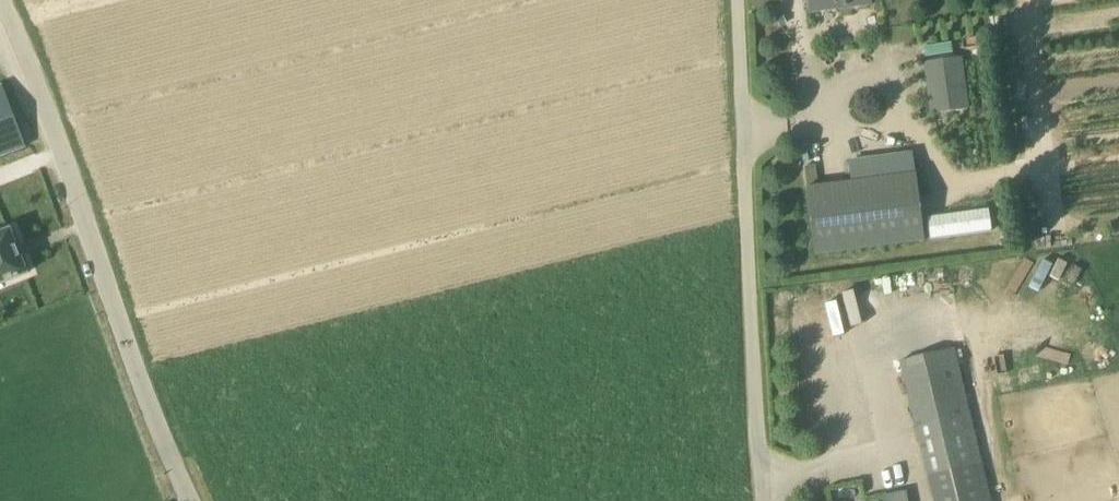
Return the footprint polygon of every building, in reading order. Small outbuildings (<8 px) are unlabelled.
[(843,8),(872,4),(871,0),(807,0),(809,12),(843,8)] [(934,46),(935,58),(955,57),(954,45),(934,46)] [(931,113),(969,108),(962,57),(924,62),(931,113)] [(26,147),(17,125),(2,85),(0,86),(0,157),(26,147)] [(814,255),(924,241),(916,174),(806,189),(814,255)] [(988,210),(927,218),(930,239),(991,231),(988,210)] [(27,274),(9,230),(0,234),(0,285),(27,274)] [(858,322),(881,321),(880,289),(851,290),(852,307),(858,307),(858,322)] [(954,350),(901,363),(934,500),(990,500),(954,350)] [(910,489),(888,493),(889,500),(912,500),(910,489)]
